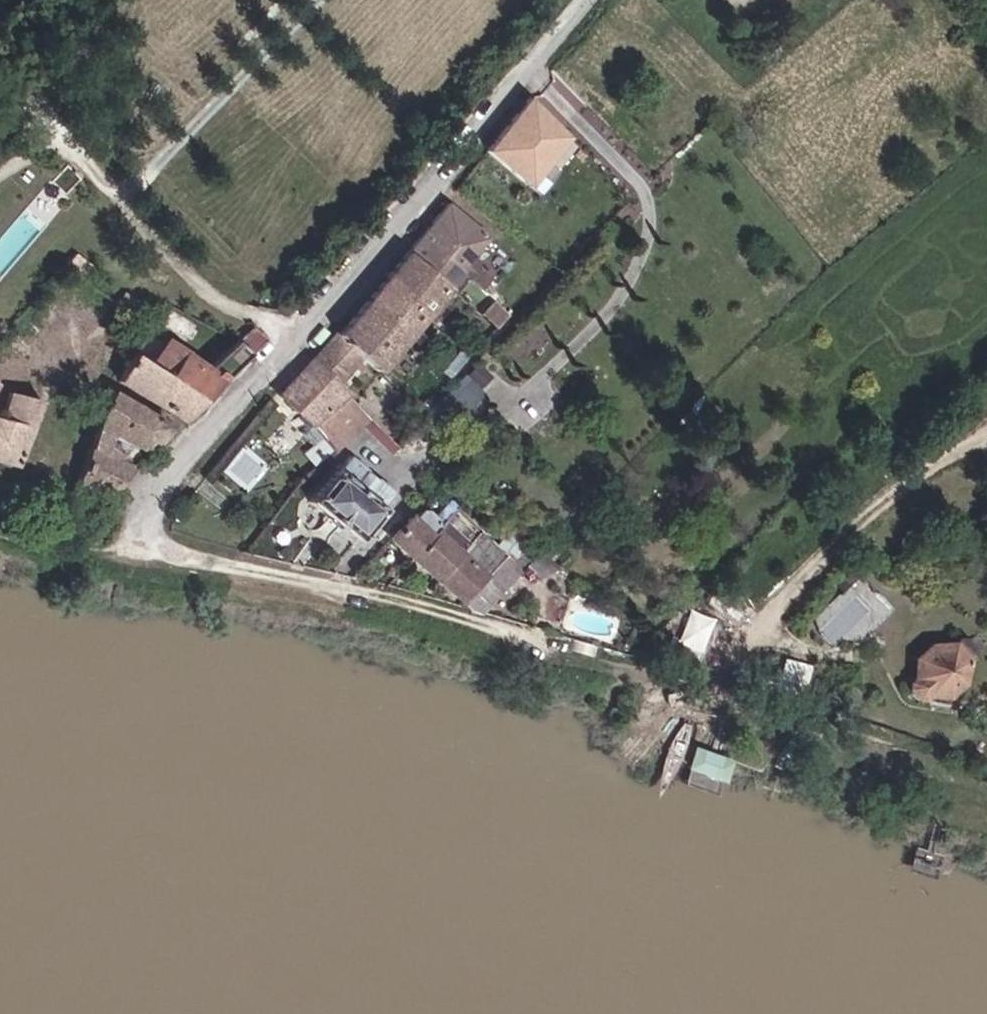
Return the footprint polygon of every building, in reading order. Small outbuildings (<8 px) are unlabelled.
[(581,140),(534,98),(487,151),(534,193),(581,140)] [(376,417),(341,387),(347,380),(364,359),(380,373),(492,244),(449,206),(383,281),(339,331),(338,330),(281,395),(346,451),(376,417)] [(274,336),(258,323),(211,366),(167,337),(147,367),(203,401),(274,336)] [(181,422),(203,401),(147,367),(130,357),(115,382),(181,422)] [(458,412),(497,378),(480,360),(442,394),(458,412)] [(24,473),(111,498),(162,423),(53,395),(24,473)] [(18,471),(43,406),(8,397),(0,416),(0,465),(18,471)] [(252,487),(269,460),(242,442),(224,469),(252,487)] [(396,492),(356,456),(339,474),(337,472),(309,503),(356,544),(382,515),(379,512),(396,492)] [(484,613),(540,547),(520,530),(503,550),(445,500),(423,526),(410,514),(387,540),(462,605),(466,601),(474,607),(470,611),(484,613)] [(539,550),(529,565),(547,576),(556,561),(539,550)] [(852,583),(811,616),(831,641),(872,607),(852,583)] [(674,641),(701,653),(716,618),(690,606),(674,641)] [(956,643),(934,642),(918,659),(918,682),(932,697),(957,698),(970,683),(970,658),(956,643)] [(802,697),(814,664),(787,655),(775,687),(802,697)]
